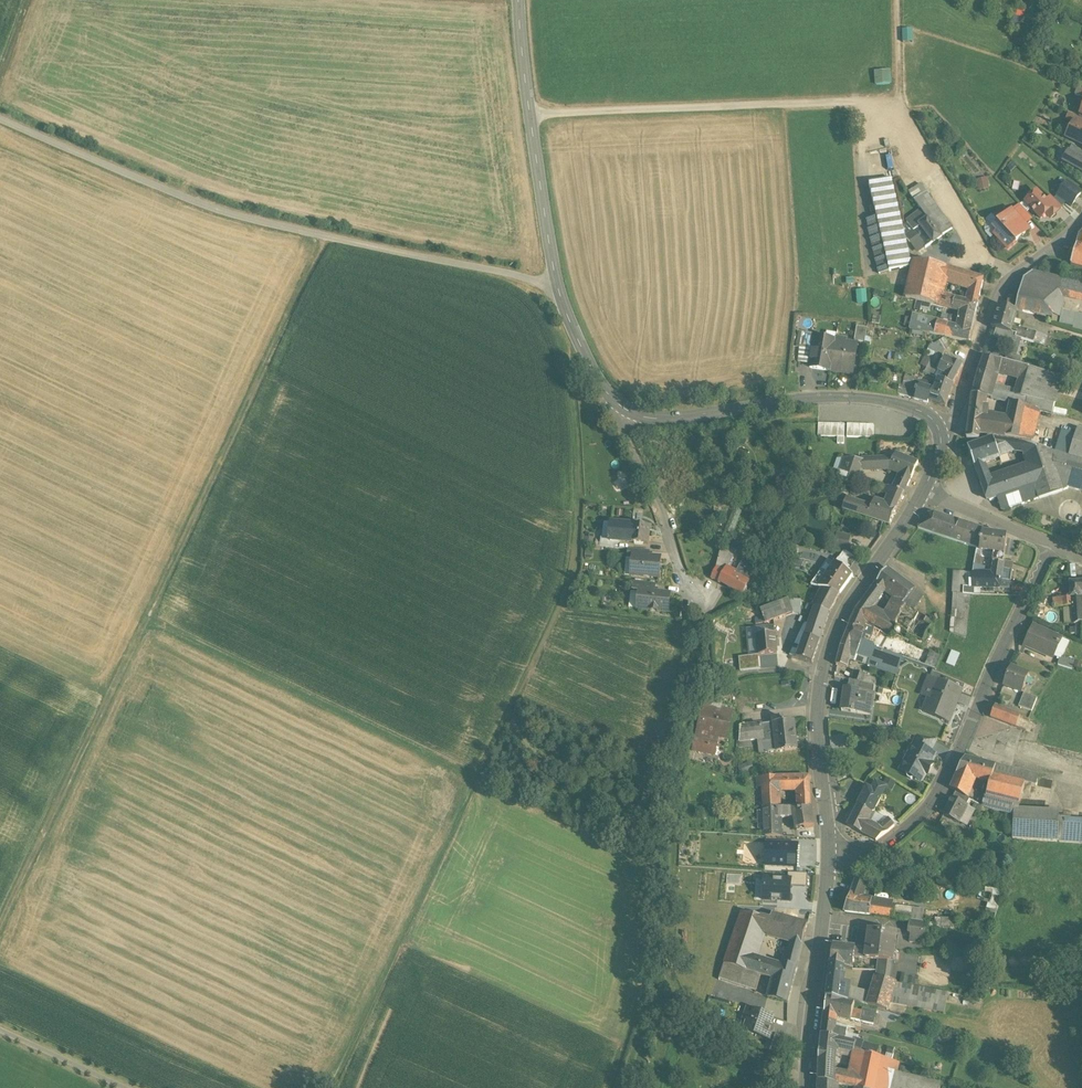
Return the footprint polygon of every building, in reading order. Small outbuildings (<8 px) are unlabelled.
[(1026,9),(1018,6),(1012,26),(1020,28),(1026,9)] [(903,42),(913,42),(913,29),(903,29),(903,42)] [(876,85),(892,84),(890,70),(875,72),(876,85)] [(1070,112),(1067,118),(1075,123),(1075,122),(1081,125),(1081,124),(1081,118),(1070,112)] [(1075,122),(1075,123),(1070,133),(1080,138),(1079,141),(1081,143),(1081,126),(1081,125),(1075,122)] [(1072,145),(1068,150),(1081,158),(1081,151),(1072,145)] [(1068,150),(1062,161),(1081,173),(1081,158),(1068,150)] [(911,266),(891,178),(868,183),(874,211),(866,213),(869,235),(878,274),(911,266)] [(986,178),(977,180),(979,187),(987,185),(986,178)] [(1081,192),(1067,182),(1058,194),(1072,204),(1081,192)] [(919,185),(908,192),(914,200),(925,192),(919,185)] [(1047,201),(1042,196),(1042,197),(1037,191),(1028,199),(1033,205),(1031,206),(1040,218),(1046,212),(1050,217),(1056,212),(1047,201)] [(951,229),(925,192),(914,200),(921,211),(927,220),(940,237),(951,229)] [(1062,207),(1052,197),(1047,201),(1056,212),(1062,207)] [(1031,219),(1018,204),(1011,211),(1024,225),(1031,219)] [(921,211),(906,222),(913,230),(914,230),(914,231),(920,226),(920,225),(927,220),(921,211)] [(1011,211),(993,226),(998,231),(994,234),(1008,249),(1016,241),(1015,241),(1028,229),(1024,225),(1011,211)] [(940,237),(927,220),(920,225),(920,226),(925,232),(933,242),(940,237)] [(913,230),(905,236),(910,242),(918,236),(914,231),(914,230),(913,230)] [(925,232),(923,234),(931,244),(933,242),(925,232)] [(918,236),(910,242),(917,253),(926,247),(918,236)] [(1077,245),(1071,264),(1081,267),(1081,246),(1077,245)] [(945,266),(915,260),(906,298),(935,305),(938,294),(945,266)] [(975,276),(948,267),(947,279),(972,288),(975,276)] [(1063,279),(1032,271),(1024,278),(1020,292),(1057,301),(1059,293),(1063,279)] [(969,302),(949,297),(946,308),(960,312),(962,312),(974,315),(978,304),(983,279),(975,276),(972,288),(971,293),(969,302)] [(1063,279),(1059,293),(1081,299),(1081,284),(1063,279)] [(858,303),(870,303),(869,290),(858,290),(858,303)] [(1057,301),(1020,292),(1017,302),(1015,307),(1041,313),(1053,315),(1057,301)] [(949,297),(938,294),(935,305),(946,308),(949,297)] [(1017,302),(1008,300),(1005,308),(1017,312),(1015,307),(1017,302)] [(1005,308),(999,306),(992,328),(996,329),(1019,335),(1018,338),(1028,341),(1045,347),(1048,338),(1013,327),(1017,312),(1005,308)] [(962,312),(960,312),(959,319),(957,327),(948,325),(945,337),(969,342),(972,330),(974,315),(962,312)] [(938,322),(913,316),(910,331),(945,337),(948,325),(947,324),(938,322)] [(959,319),(950,316),(947,324),(948,325),(957,327),(959,319)] [(867,328),(857,326),(854,340),(865,342),(867,328)] [(1019,335),(996,329),(994,337),(1014,342),(1017,343),(1018,338),(1019,335)] [(815,334),(802,332),(799,347),(812,349),(814,340),(815,334)] [(825,338),(821,337),(817,340),(814,340),(812,349),(810,367),(831,370),(835,343),(828,342),(825,338)] [(1011,353),(1023,357),(1028,341),(1018,338),(1017,343),(1014,342),(1011,353)] [(858,344),(836,340),(835,343),(831,370),(831,371),(852,375),(858,344)] [(945,349),(931,343),(928,350),(934,353),(939,355),(941,356),(945,349)] [(934,353),(928,365),(933,367),(939,355),(934,353)] [(1008,353),(1005,362),(1023,367),(1026,358),(1023,357),(1011,353),(1008,353)] [(944,357),(938,370),(945,374),(943,380),(953,384),(963,366),(953,361),(954,358),(950,357),(949,359),(944,357)] [(1005,362),(1001,361),(1000,363),(983,358),(978,376),(976,380),(992,384),(995,371),(1019,377),(1020,377),(1021,377),(1024,368),(1023,367),(1005,362)] [(1036,371),(1024,368),(1021,377),(1023,378),(1024,376),(1033,379),(1036,371)] [(1062,378),(1036,371),(1033,379),(1024,376),(1023,378),(1021,377),(1020,377),(1014,396),(1027,399),(1054,405),(1055,405),(1062,378)] [(914,376),(905,374),(903,381),(911,384),(911,383),(914,376)] [(922,377),(914,375),(914,376),(911,383),(913,384),(919,386),(920,382),(921,380),(922,377)] [(879,389),(881,378),(871,376),(869,387),(879,389)] [(943,380),(938,378),(934,390),(930,389),(928,401),(945,407),(953,384),(943,380)] [(992,384),(976,380),(974,389),(990,391),(992,384)] [(911,384),(903,381),(903,383),(900,383),(899,388),(904,389),(902,395),(909,397),(913,384),(911,383),(911,384)] [(919,386),(913,384),(909,397),(912,398),(914,393),(916,394),(919,386)] [(930,389),(919,386),(916,394),(914,393),(912,398),(928,403),(928,401),(930,389)] [(990,391),(974,389),(973,395),(984,397),(988,398),(990,391)] [(1002,393),(993,391),(991,399),(1000,400),(1002,393)] [(1014,396),(1002,393),(1000,400),(1012,403),(1026,406),(1027,399),(1014,396)] [(984,397),(973,395),(971,404),(983,406),(984,397)] [(1054,405),(1027,399),(1026,406),(1039,410),(1039,411),(1052,414),(1054,405)] [(1026,406),(1012,403),(1008,420),(1004,437),(1032,440),(1039,411),(1039,410),(1026,406)] [(983,406),(971,404),(967,438),(979,440),(980,435),(980,434),(982,416),(983,406)] [(988,417),(982,416),(980,434),(1004,437),(1008,420),(988,417)] [(816,423),(817,438),(875,438),(874,424),(816,423)] [(1078,430),(1076,436),(1069,457),(1081,461),(1081,431),(1078,430)] [(1076,436),(1063,432),(1056,453),(1068,457),(1069,457),(1076,436)] [(994,439),(968,448),(979,477),(985,475),(988,475),(984,463),(1015,452),(1023,454),(1021,443),(994,439)] [(1056,453),(1021,443),(1023,454),(1028,468),(1038,499),(1063,490),(1059,481),(1068,457),(1056,453)] [(918,462),(896,452),(893,457),(889,467),(902,472),(899,481),(907,484),(918,462)] [(893,457),(865,458),(865,469),(889,467),(893,457)] [(1068,457),(1059,481),(1063,490),(1067,489),(1068,487),(1081,491),(1081,461),(1069,457),(1068,457)] [(678,459),(669,463),(673,471),(681,467),(678,459)] [(863,461),(845,459),(838,480),(852,486),(855,481),(863,461)] [(1028,468),(990,481),(988,475),(985,475),(979,477),(986,499),(990,501),(997,498),(1001,508),(1004,510),(1038,499),(1028,468)] [(907,484),(899,481),(897,489),(904,492),(907,484)] [(689,482),(681,486),(687,498),(694,495),(689,482)] [(897,489),(894,487),(885,486),(882,493),(891,497),(900,501),(904,492),(897,489)] [(900,501),(891,497),(888,506),(897,509),(900,501)] [(871,507),(848,499),(844,509),(868,517),(871,507)] [(888,506),(874,501),(871,507),(868,517),(890,525),(892,522),(897,509),(888,506)] [(725,534),(732,537),(743,513),(736,510),(725,534)] [(960,521),(934,513),(928,514),(918,528),(953,540),(960,521)] [(970,524),(960,521),(953,540),(977,548),(980,549),(983,532),(984,532),(984,529),(978,527),(978,526),(971,523),(970,524)] [(650,527),(612,523),(610,538),(610,541),(616,542),(619,542),(619,543),(621,543),(621,542),(648,545),(650,527)] [(984,532),(983,532),(980,549),(980,551),(984,552),(993,553),(1004,554),(1007,536),(1002,535),(1003,533),(997,533),(997,534),(984,532)] [(851,535),(836,533),(834,546),(849,549),(851,535)] [(610,538),(601,537),(600,546),(615,548),(616,542),(610,541),(610,538)] [(726,551),(733,556),(741,546),(735,541),(726,551)] [(984,552),(980,551),(980,549),(977,548),(976,555),(983,557),(984,552)] [(733,556),(726,551),(721,549),(717,569),(725,573),(727,569),(733,556)] [(649,552),(629,550),(628,557),(633,558),(633,557),(648,558),(649,552)] [(1004,554),(993,553),(993,559),(992,561),(994,562),(995,561),(1003,562),(1004,554)] [(983,557),(976,555),(974,565),(982,566),(983,557)] [(648,558),(633,557),(633,558),(632,575),(658,578),(660,559),(648,558)] [(992,561),(991,571),(992,575),(991,579),(1001,580),(1002,568),(1003,562),(995,561),(994,562),(992,561)] [(743,562),(740,567),(748,571),(751,566),(743,562)] [(825,576),(818,587),(825,588),(839,593),(853,575),(835,562),(825,576)] [(982,566),(974,565),(972,572),(972,573),(972,574),(984,574),(985,567),(982,566)] [(740,567),(735,577),(749,584),(751,585),(756,575),(748,571),(740,567)] [(1012,570),(1002,568),(1001,580),(1011,582),(1012,570)] [(725,573),(717,569),(713,579),(719,583),(725,573)] [(735,574),(727,569),(725,573),(719,583),(728,588),(734,577),(735,574)] [(908,585),(887,569),(869,593),(878,599),(886,589),(897,597),(908,585)] [(820,572),(811,584),(818,587),(825,576),(820,572)] [(965,573),(953,572),(952,595),(954,595),(954,594),(963,595),(965,573)] [(972,573),(965,573),(963,595),(969,595),(972,595),(972,593),(972,588),(972,574),(972,573)] [(1001,580),(991,579),(992,575),(984,575),(984,574),(972,574),(972,588),(987,588),(987,592),(991,592),(991,588),(1009,588),(1011,582),(1001,580)] [(735,577),(734,577),(728,588),(743,595),(749,584),(735,577)] [(1071,582),(1067,584),(1067,592),(1071,592),(1071,597),(1081,597),(1080,592),(1081,592),(1081,582),(1071,582)] [(655,585),(635,583),(634,592),(640,593),(640,592),(654,594),(655,585)] [(908,585),(897,597),(904,603),(905,606),(913,610),(922,596),(908,585)] [(825,588),(815,607),(829,613),(839,593),(825,588)] [(654,594),(640,592),(640,593),(638,609),(668,613),(670,596),(654,594)] [(878,599),(869,593),(864,600),(873,606),(878,599)] [(963,595),(954,594),(954,595),(952,627),(966,628),(969,595),(963,595)] [(1071,597),(1053,599),(1054,607),(1072,606),(1071,597)] [(1081,597),(1071,597),(1072,606),(1081,605),(1081,597)] [(788,599),(760,610),(763,616),(763,617),(763,618),(764,618),(765,622),(793,612),(788,599)] [(801,600),(789,599),(788,599),(793,612),(800,614),(801,600)] [(864,600),(856,611),(849,625),(858,628),(864,616),(871,609),(873,606),(864,600)] [(1072,606),(1074,624),(1081,622),(1081,608),(1081,605),(1072,606)] [(913,610),(905,606),(903,609),(904,610),(896,624),(894,627),(907,635),(907,634),(922,642),(931,626),(933,622),(913,610)] [(815,607),(807,628),(822,633),(829,613),(815,607)] [(896,624),(871,609),(864,616),(873,619),(870,623),(890,634),(894,627),(896,624)] [(873,619),(864,616),(858,628),(865,631),(867,625),(870,623),(873,619)] [(774,625),(764,626),(764,634),(775,633),(774,625)] [(858,628),(849,625),(850,626),(841,646),(836,664),(847,667),(850,657),(847,656),(850,645),(859,648),(860,643),(865,631),(858,628)] [(891,639),(867,625),(865,631),(860,643),(878,651),(890,655),(898,657),(899,657),(903,659),(926,667),(931,653),(894,635),(891,639)] [(1062,638),(1034,625),(1024,646),(1037,651),(1037,650),(1053,657),(1060,659),(1060,656),(1062,656),(1068,642),(1062,638)] [(775,633),(764,634),(764,626),(756,627),(757,635),(756,635),(758,654),(777,652),(775,633)] [(940,631),(931,626),(922,642),(931,646),(940,631)] [(1071,627),(1071,633),(1076,633),(1076,637),(1081,636),(1081,626),(1071,627)] [(966,628),(952,627),(951,633),(965,639),(966,628)] [(822,633),(807,628),(804,635),(819,640),(822,633)] [(819,640),(804,635),(799,648),(796,657),(812,663),(819,640)] [(878,651),(860,643),(859,648),(857,655),(872,660),(878,651)] [(794,645),(788,658),(795,660),(796,657),(799,648),(794,645)] [(890,655),(878,651),(872,660),(869,665),(884,670),(890,655)] [(948,665),(958,668),(962,654),(952,651),(948,665)] [(941,658),(931,653),(926,667),(936,671),(941,658)] [(898,657),(890,655),(884,670),(897,675),(903,659),(899,657),(898,657)] [(1062,656),(1060,656),(1060,659),(1058,665),(1072,669),(1074,660),(1062,656)] [(1012,664),(1004,685),(1023,692),(1031,671),(1028,671),(1012,664)] [(864,675),(855,672),(852,681),(864,684),(866,677),(867,676),(864,675)] [(876,680),(866,677),(864,684),(874,687),(876,680)] [(962,692),(929,679),(922,696),(928,698),(923,712),(949,723),(962,692)] [(852,681),(850,680),(848,689),(873,693),(874,687),(852,681)] [(848,689),(845,689),(841,711),(870,716),(870,715),(864,714),(866,703),(869,703),(870,694),(873,694),(873,693),(848,689)] [(1024,692),(1019,706),(1032,711),(1037,697),(1024,692)] [(730,712),(709,707),(710,701),(705,699),(696,737),(707,740),(709,733),(715,735),(718,724),(727,726),(730,712)] [(1021,714),(996,705),(991,716),(1016,726),(1021,714)] [(1021,714),(1016,726),(1028,730),(1032,718),(1021,714)] [(793,720),(753,725),(753,730),(754,733),(762,732),(763,741),(764,741),(795,737),(793,720)] [(727,726),(718,724),(715,735),(718,735),(724,737),(727,726)] [(753,725),(740,726),(739,741),(751,740),(751,733),(751,730),(753,730),(753,725)] [(709,733),(707,740),(696,737),(693,750),(713,754),(718,735),(715,735),(709,733)] [(936,740),(918,736),(913,745),(914,746),(915,745),(929,752),(936,740)] [(795,737),(764,741),(766,753),(766,754),(768,754),(768,752),(797,749),(795,737)] [(929,752),(915,745),(914,746),(901,771),(907,774),(906,775),(907,778),(911,780),(914,779),(914,778),(921,782),(935,755),(929,752)] [(995,766),(965,758),(957,774),(967,777),(991,782),(995,766)] [(745,771),(755,768),(753,761),(743,764),(745,771)] [(1028,773),(995,765),(991,782),(987,795),(1020,803),(1026,783),(1028,773)] [(1039,775),(1028,773),(1026,783),(1037,785),(1039,775)] [(967,777),(957,774),(953,782),(963,787),(967,777)] [(776,776),(762,777),(764,806),(778,806),(777,789),(776,776)] [(788,776),(776,776),(777,789),(788,789),(788,776)] [(809,777),(788,776),(788,789),(800,789),(810,789),(809,777)] [(963,787),(953,782),(950,789),(956,792),(959,794),(963,787)] [(872,791),(867,788),(858,805),(872,812),(873,813),(873,812),(886,788),(876,783),(872,791)] [(810,789),(800,789),(800,798),(811,798),(810,789)] [(959,794),(956,792),(952,798),(966,805),(970,800),(959,794)] [(1019,808),(1020,803),(987,795),(984,808),(1013,815),(1015,807),(1019,808)] [(811,798),(800,798),(800,805),(800,808),(811,807),(811,798)] [(966,805),(952,798),(944,816),(960,823),(960,822),(967,826),(975,810),(968,807),(968,806),(966,805)] [(982,807),(970,800),(966,805),(968,806),(968,807),(975,810),(978,813),(982,807)] [(872,812),(858,805),(847,826),(864,835),(870,823),(867,821),(872,812)] [(778,806),(764,806),(765,835),(779,836),(778,817),(778,806)] [(790,807),(778,806),(778,817),(791,816),(790,807)] [(800,808),(799,808),(798,807),(797,807),(793,807),(796,827),(814,824),(811,807),(800,808)] [(888,820),(873,812),(873,813),(875,814),(870,823),(879,827),(888,820)] [(1058,817),(1013,815),(1012,838),(1058,842),(1058,817)] [(1070,817),(1059,816),(1058,817),(1058,842),(1069,843),(1070,819),(1070,817)] [(888,820),(879,827),(879,828),(871,838),(876,841),(888,832),(895,826),(889,819),(888,820)] [(1070,819),(1069,843),(1081,844),(1081,820),(1070,819)] [(879,827),(870,823),(864,835),(871,838),(879,828),(879,827)] [(796,866),(797,844),(767,842),(765,864),(796,866)] [(908,868),(874,866),(874,879),(907,881),(908,868)] [(808,874),(788,872),(787,879),(791,879),(790,886),(807,887),(808,874)] [(867,878),(858,877),(855,885),(865,888),(866,884),(867,878)] [(787,879),(764,878),(763,899),(790,901),(790,892),(789,892),(789,888),(790,888),(790,886),(791,879),(787,879)] [(865,888),(855,885),(852,893),(858,895),(857,898),(860,898),(865,888)] [(858,895),(852,893),(844,911),(876,916),(878,904),(872,904),(872,900),(860,898),(857,898),(858,895)] [(910,909),(895,907),(878,904),(876,916),(908,921),(910,909)] [(921,911),(910,909),(908,921),(910,921),(919,922),(921,911)] [(752,913),(742,911),(737,925),(761,935),(762,933),(792,942),(788,955),(799,958),(802,944),(807,923),(772,913),(770,918),(752,913)] [(919,922),(910,921),(908,933),(911,934),(909,943),(923,945),(926,923),(919,922)] [(761,935),(737,925),(724,963),(745,970),(746,970),(758,974),(762,959),(754,956),(761,935)] [(897,933),(869,929),(867,950),(856,948),(855,957),(882,961),(893,962),(897,933)] [(856,947),(833,944),(831,963),(844,967),(853,970),(855,957),(856,948),(856,947)] [(799,958),(788,955),(786,963),(796,966),(799,958)] [(770,961),(762,959),(758,974),(761,975),(765,976),(770,961)] [(784,966),(770,961),(765,976),(772,978),(792,985),(796,966),(786,963),(785,963),(784,966)] [(893,962),(882,961),(880,978),(891,981),(893,962)] [(724,963),(718,979),(756,991),(761,975),(758,974),(746,970),(745,970),(724,963)] [(844,967),(831,963),(829,973),(843,975),(844,967)] [(843,975),(829,973),(826,997),(848,1002),(848,1000),(849,991),(846,990),(847,985),(842,984),(843,975)] [(880,978),(876,977),(871,993),(868,1005),(887,1011),(893,992),(896,983),(891,981),(880,978)] [(792,985),(772,978),(768,995),(787,1000),(792,985)] [(896,983),(893,992),(904,995),(906,985),(896,983)] [(948,993),(906,985),(904,995),(903,996),(908,1006),(944,1013),(948,993)] [(871,993),(850,987),(849,991),(848,1000),(868,1005),(871,993)] [(848,1002),(826,997),(823,1022),(836,1024),(837,1016),(852,1019),(854,1010),(855,1003),(848,1002)] [(773,1017),(750,1009),(746,1010),(744,1015),(747,1019),(749,1019),(745,1030),(768,1038),(769,1038),(771,1034),(771,1032),(768,1031),(773,1017)] [(859,1011),(854,1010),(852,1019),(866,1022),(868,1013),(862,1012),(859,1011)] [(836,1024),(823,1022),(821,1035),(834,1038),(844,1040),(847,1033),(835,1029),(836,1024)] [(781,1037),(771,1034),(769,1038),(768,1038),(765,1048),(776,1052),(781,1037)] [(834,1038),(821,1035),(820,1050),(819,1050),(819,1060),(832,1061),(833,1052),(838,1053),(839,1048),(853,1052),(854,1052),(855,1050),(856,1044),(851,1042),(844,1040),(834,1038)] [(862,1041),(852,1039),(851,1042),(856,1044),(855,1050),(865,1053),(876,1056),(879,1049),(865,1045),(862,1041)] [(865,1053),(855,1050),(854,1052),(853,1052),(850,1065),(862,1068),(862,1067),(865,1053)] [(865,1053),(862,1067),(862,1068),(859,1077),(858,1087),(859,1087),(887,1087),(891,1073),(894,1062),(876,1056),(865,1053)] [(832,1061),(819,1060),(819,1068),(831,1070),(832,1061)] [(899,1063),(894,1062),(891,1073),(896,1074),(897,1074),(899,1064),(899,1063)] [(831,1070),(819,1068),(818,1079),(839,1084),(858,1087),(859,1077),(831,1070)] [(891,1073),(887,1087),(940,1087),(903,1078),(897,1074),(896,1074),(891,1073)] [(818,1079),(818,1087),(839,1087),(839,1084),(818,1079)]
